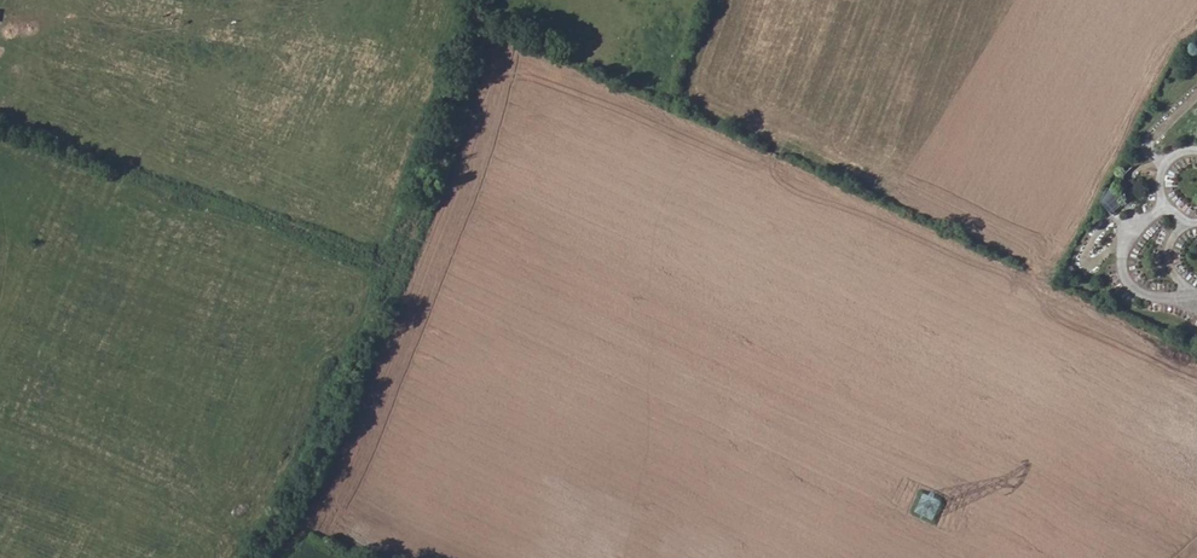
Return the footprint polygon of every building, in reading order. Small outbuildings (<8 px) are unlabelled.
[(1111,211),(1122,201),(1110,189),(1099,200),(1111,211)]
